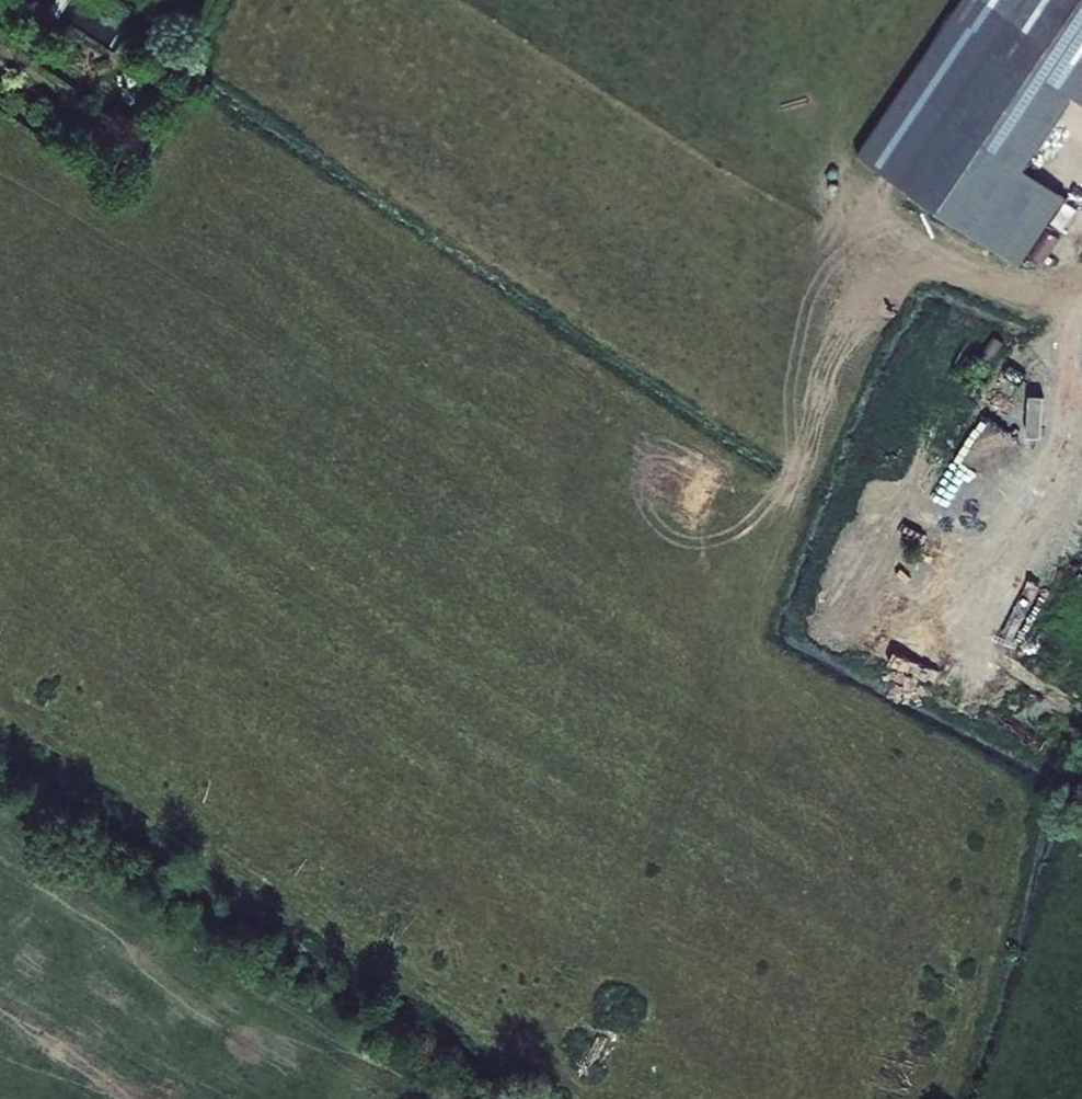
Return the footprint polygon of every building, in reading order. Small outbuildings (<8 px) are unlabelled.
[(1081,70),(1081,0),(974,0),(1081,70)] [(948,524),(1009,552),(1052,457),(992,429),(948,524)]
